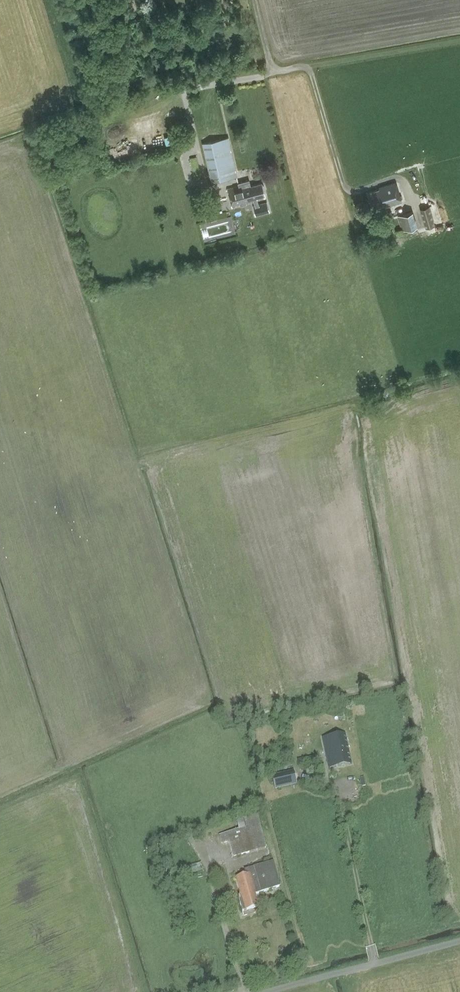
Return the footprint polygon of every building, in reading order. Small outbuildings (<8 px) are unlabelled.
[(237,177),(228,137),(202,143),(211,183),(237,177)] [(233,207),(253,201),(254,205),(253,205),(255,216),(269,212),(266,202),(258,204),(257,198),(264,196),(261,183),(250,186),(249,180),(238,183),(239,186),(228,189),(233,207)] [(385,207),(401,202),(395,183),(378,188),(379,190),(368,193),(373,209),(384,206),(385,207)] [(420,209),(425,228),(435,225),(429,207),(420,209)] [(412,213),(397,217),(401,232),(416,227),(412,213)] [(323,737),(322,738),(329,768),(330,768),(330,767),(350,763),(351,764),(351,763),(345,733),(344,733),(344,734),(323,738),(323,737)] [(304,759),(319,755),(317,748),(302,752),(304,759)] [(293,771),(272,776),(275,789),(296,783),(293,771)] [(228,841),(233,857),(265,848),(256,816),(237,821),(239,829),(219,835),(221,843),(228,841)] [(186,873),(203,868),(201,861),(184,867),(186,873)] [(255,893),(280,886),(273,862),(244,870),(246,875),(236,877),(241,895),(238,895),(242,911),(258,906),(255,893)]
